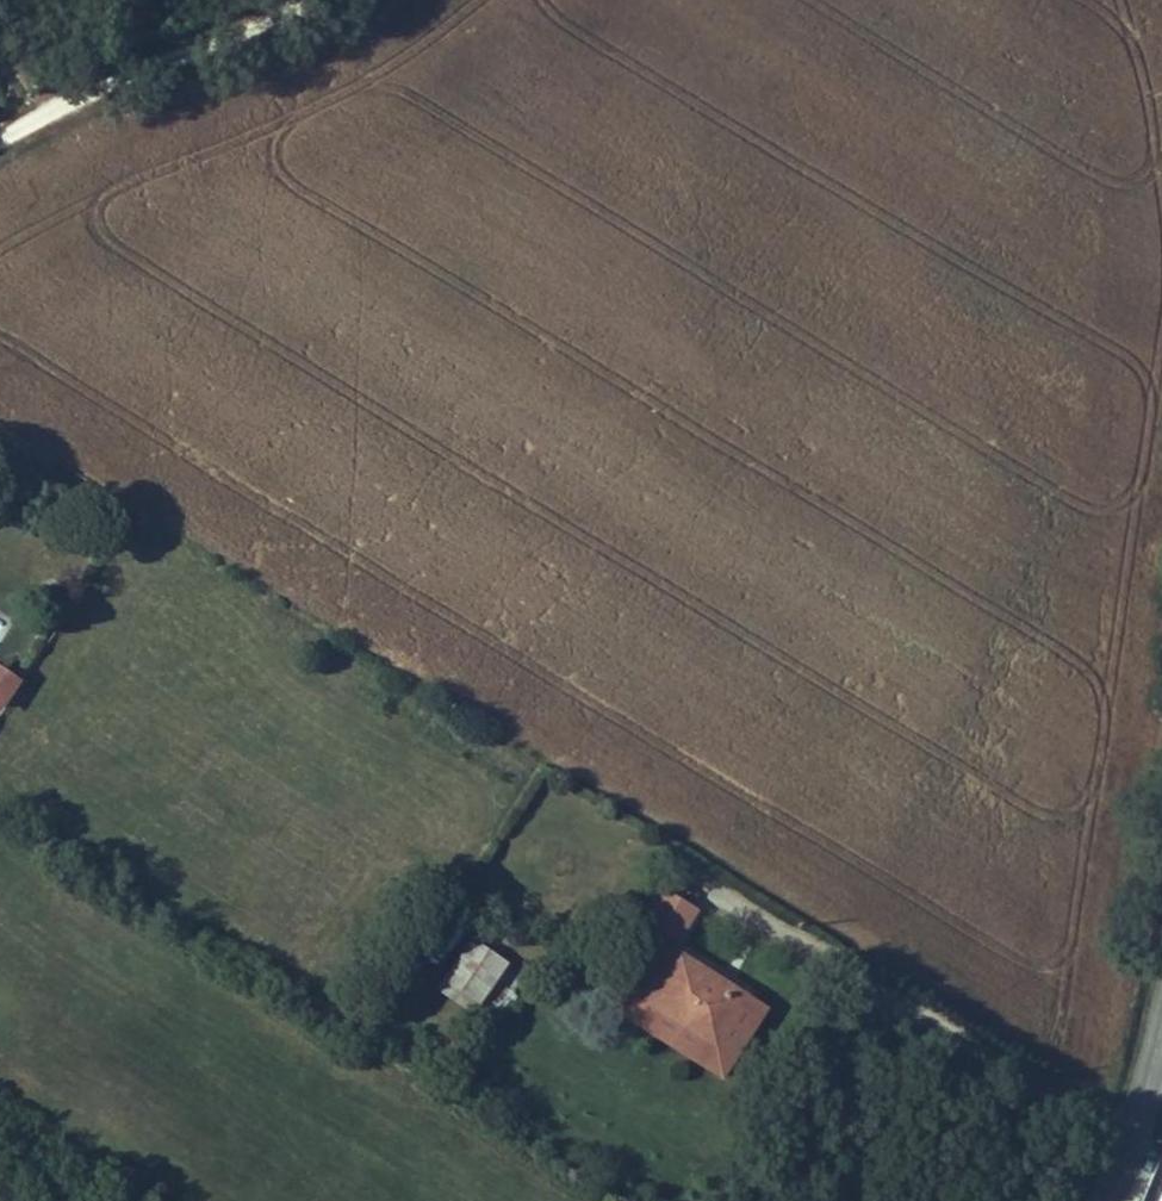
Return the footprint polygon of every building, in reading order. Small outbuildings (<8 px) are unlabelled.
[(20,683),(0,668),(0,710),(20,683)] [(715,1045),(746,997),(659,941),(629,990),(715,1045)] [(442,990),(472,1011),(504,966),(472,945),(442,990)]
